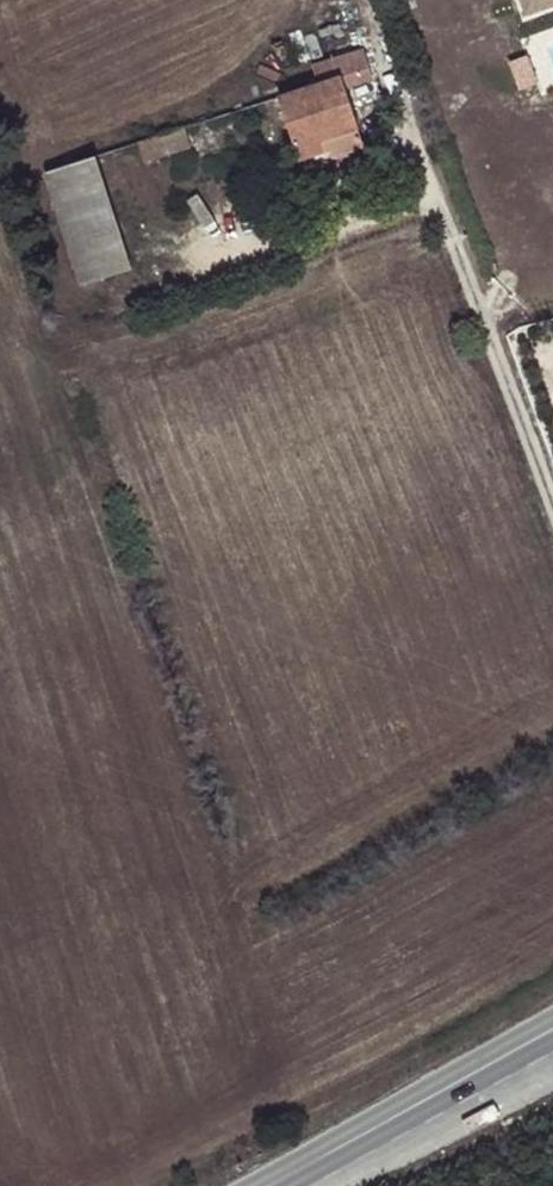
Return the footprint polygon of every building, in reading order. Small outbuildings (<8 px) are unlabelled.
[(527,15),(552,5),(552,0),(521,0),(527,15)] [(279,97),(299,161),(322,153),(319,142),(357,130),(346,91),(375,81),(363,49),(311,64),(318,85),(279,97)] [(185,127),(137,143),(145,164),(193,148),(197,162),(246,146),(236,116),(187,133),(185,127)] [(133,269),(97,156),(48,170),(83,284),(133,269)]
